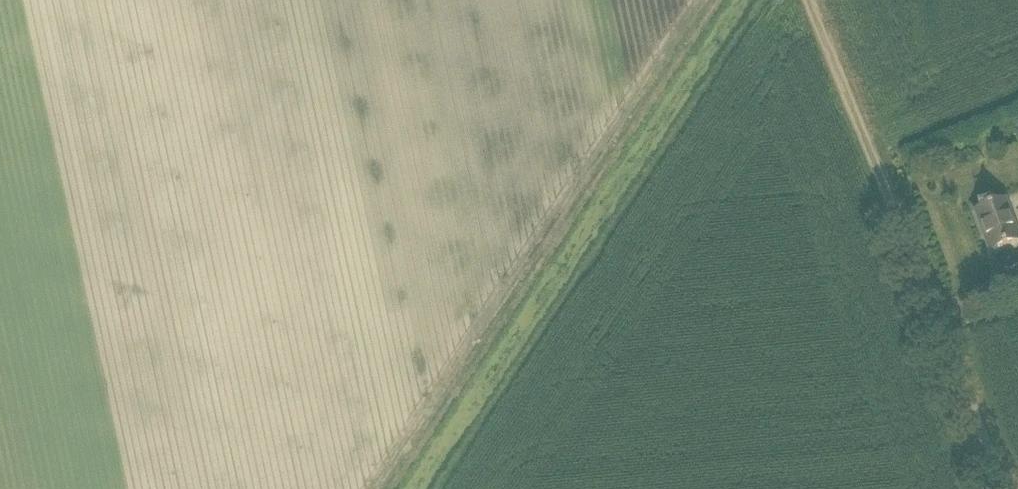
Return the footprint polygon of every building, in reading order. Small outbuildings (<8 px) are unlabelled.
[(1008,245),(1017,242),(1017,236),(1006,202),(976,212),(990,252),(1008,245)] [(1001,264),(1005,269),(1011,269),(1016,265),(1016,259),(1012,254),(1005,254),(1001,258),(1001,264)]
